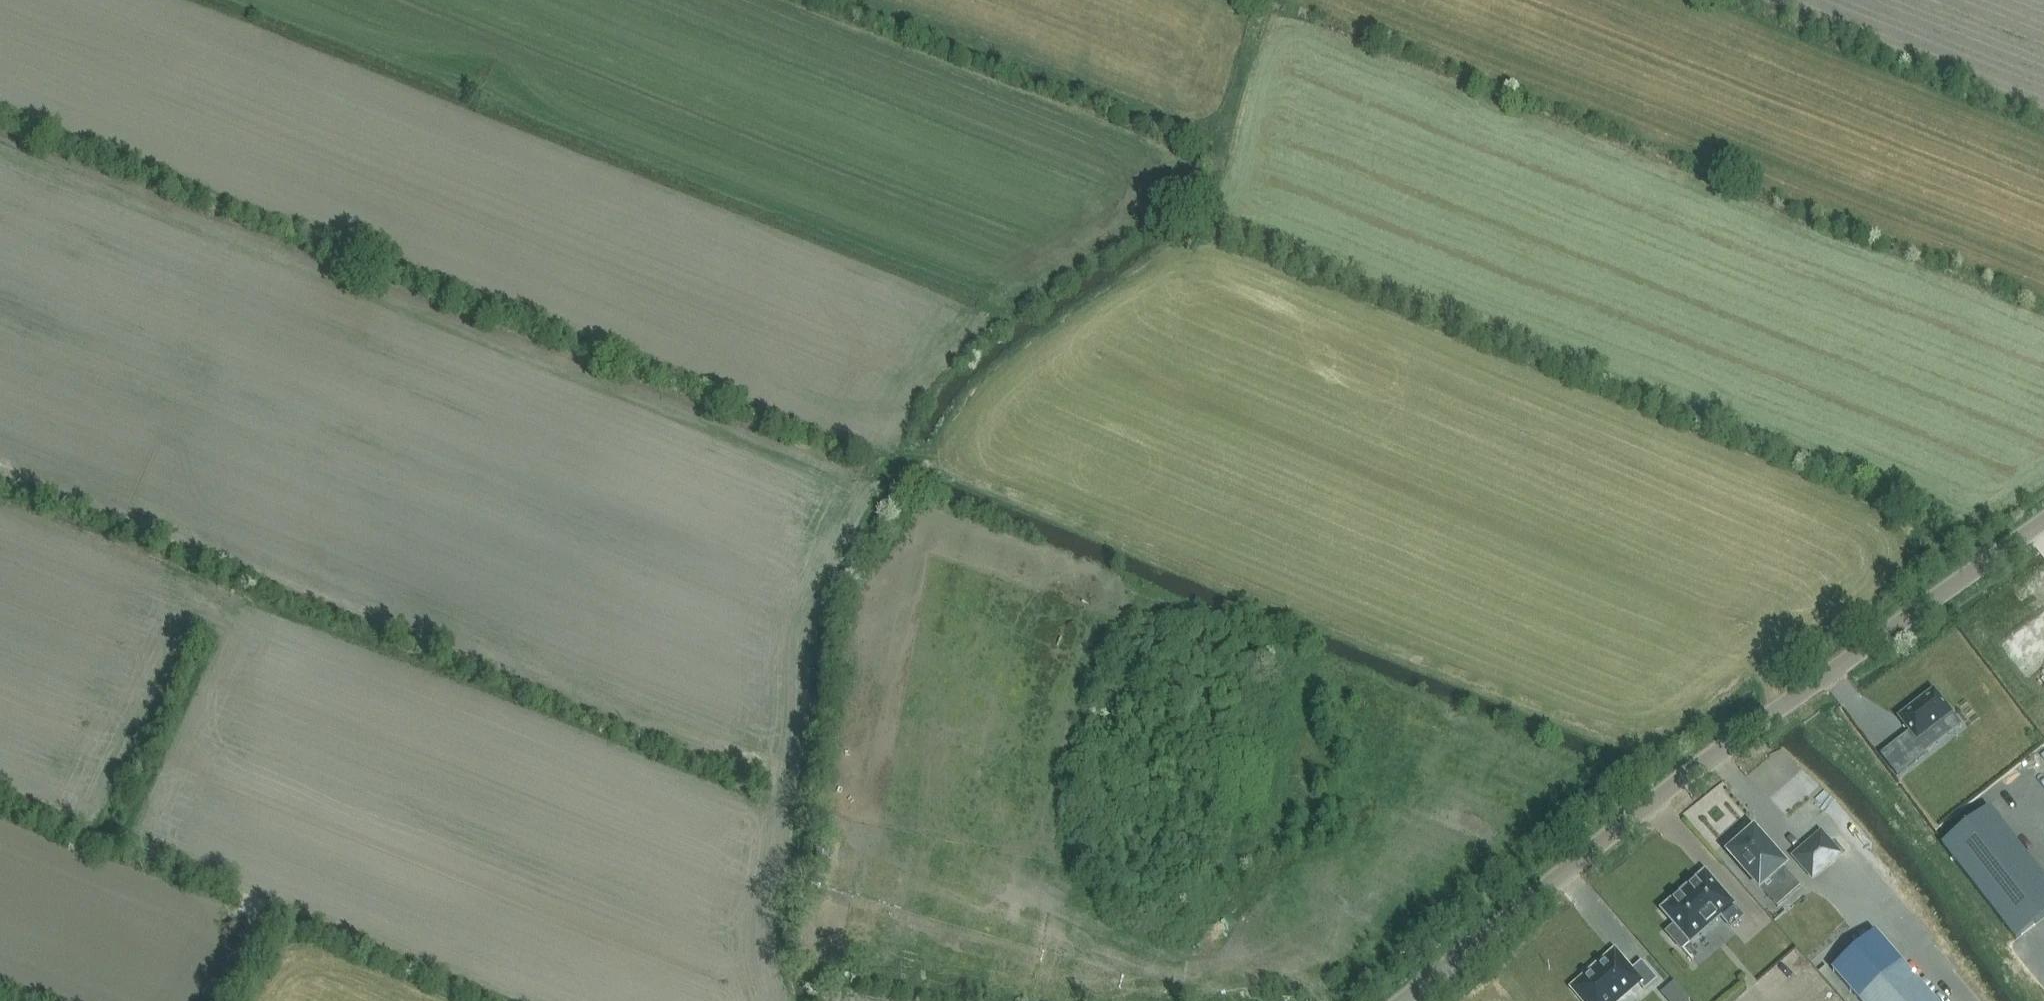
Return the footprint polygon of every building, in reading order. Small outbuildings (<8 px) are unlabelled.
[(2013,638),(2037,668),(2043,663),(2043,614),(2013,638)] [(1899,719),(1917,742),(1952,715),(1934,691),(1899,719)] [(2016,940),(2043,918),(2043,878),(1989,808),(1942,845),(2016,940)] [(1742,843),(1731,854),(1760,888),(1772,878),(1782,890),(1794,880),(1783,868),(1784,866),(1755,832),(1751,835),(1749,833),(1740,841),(1742,843)] [(1821,834),(1795,857),(1813,877),(1839,854),(1821,834)] [(1668,933),(1692,961),(1693,960),(1683,948),(1721,915),(1731,927),(1742,918),(1706,875),(1691,888),(1688,885),(1677,894),(1680,898),(1665,911),(1678,925),(1668,933)] [(1833,971),(1859,1000),(1935,1000),(1902,963),(1876,933),(1833,971)] [(1615,954),(1575,989),(1586,1000),(1616,1000),(1638,982),(1645,991),(1658,980),(1642,962),(1630,972),(1615,954)] [(1669,1000),(1689,1000),(1690,1000),(1674,982),(1662,993),(1669,1000)]
